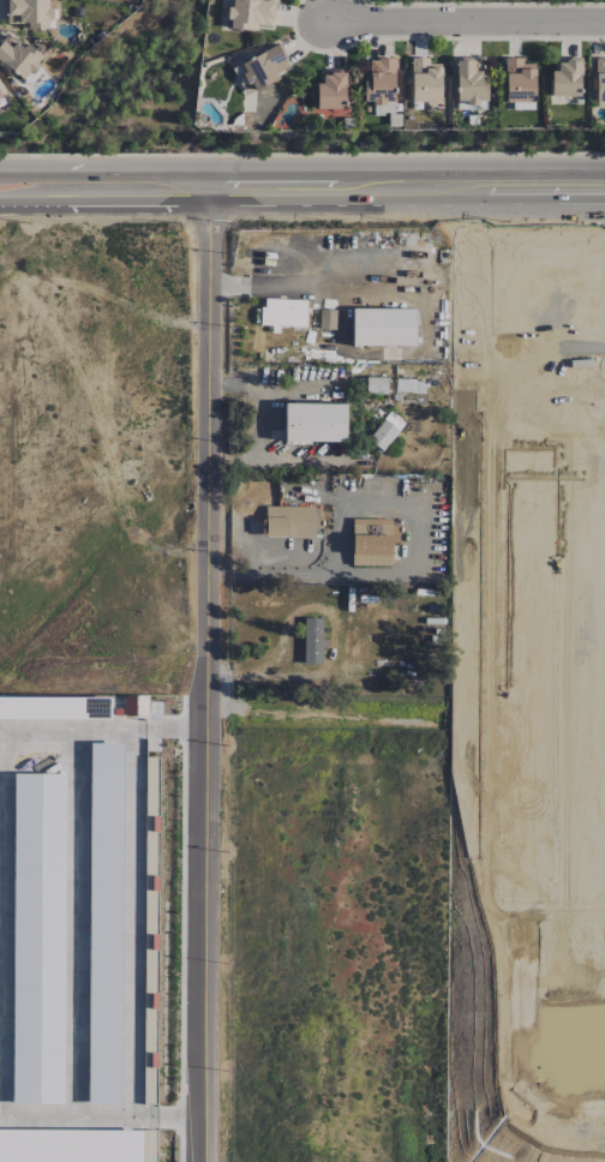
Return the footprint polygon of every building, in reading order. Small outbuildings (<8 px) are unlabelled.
[(50,0),(6,0),(5,26),(50,27),(50,0)] [(251,26),(273,27),(274,0),(270,0),(229,0),(228,29),(251,30),(251,26)] [(17,42),(8,34),(0,42),(0,61),(22,81),(43,58),(21,37),(17,42)] [(234,66),(248,94),(280,79),(277,73),(289,67),(278,44),(234,66)] [(429,58),(411,57),(410,102),(441,102),(442,64),(428,64),(429,58)] [(395,59),(369,58),(368,74),(364,74),(363,104),(374,105),(374,113),(394,114),(395,59)] [(504,101),(534,102),(535,64),(522,64),(522,58),(505,58),(504,101)] [(593,58),(592,90),(595,90),(595,102),(604,102),(604,58),(593,58)] [(481,60),(456,59),(455,102),(477,103),(477,100),(487,100),(488,73),(481,73),(481,60)] [(581,60),(557,59),(556,71),(551,70),(550,96),(580,97),(581,60)] [(316,108),(344,109),(345,72),(322,71),(322,83),(316,83),(316,108)] [(306,329),(307,300),(262,299),(261,325),(272,325),(272,328),(306,329)] [(415,308),(352,309),(352,346),(415,346),(415,308)] [(366,393),(386,394),(386,378),(366,377),(366,393)] [(284,441),(345,442),(345,403),(285,403),(284,441)] [(366,442),(381,454),(405,422),(390,410),(366,442)] [(315,507),(265,506),(264,537),(314,538),(315,507)] [(392,519),(352,518),(351,565),(391,566),(392,519)] [(304,665),(322,664),(322,618),(303,618),(304,665)]
